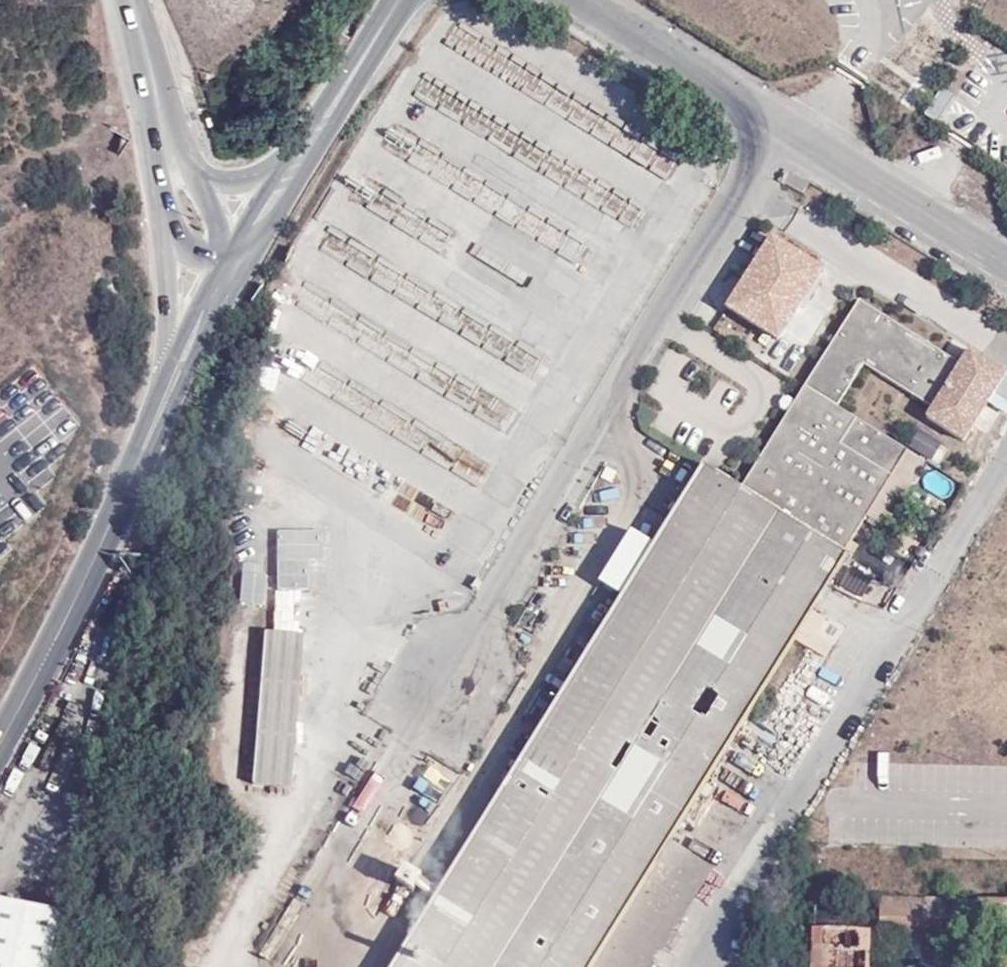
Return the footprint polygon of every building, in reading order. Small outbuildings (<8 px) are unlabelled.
[(939,118),(951,97),(941,91),(928,112),(939,118)] [(768,235),(723,310),(788,348),(811,310),(802,304),(824,267),(768,235)] [(805,384),(839,405),(865,363),(933,407),(940,395),(949,401),(943,409),(971,426),(1006,372),(1006,370),(972,345),(962,361),(860,298),(805,384)] [(45,449),(78,422),(31,364),(0,390),(0,395),(45,449)] [(805,384),(741,486),(708,467),(399,966),(592,966),(672,841),(873,513),(890,524),(928,460),(839,405),(805,384)] [(276,589),(322,589),(322,531),(276,531),(276,589)] [(240,605),(266,606),(266,575),(241,574),(240,605)] [(317,612),(316,591),(276,593),(277,614),(317,612)] [(264,633),(250,785),(288,789),(303,636),(264,633)] [(592,966),(655,966),(716,867),(672,841),(592,966)] [(921,937),(923,898),(880,896),(879,936),(921,937)] [(942,898),(923,898),(921,937),(941,938),(942,898)] [(62,918),(0,906),(0,966),(53,966),(62,918)] [(812,927),(811,966),(867,966),(868,929),(851,929),(851,948),(839,948),(840,928),(812,927)]
